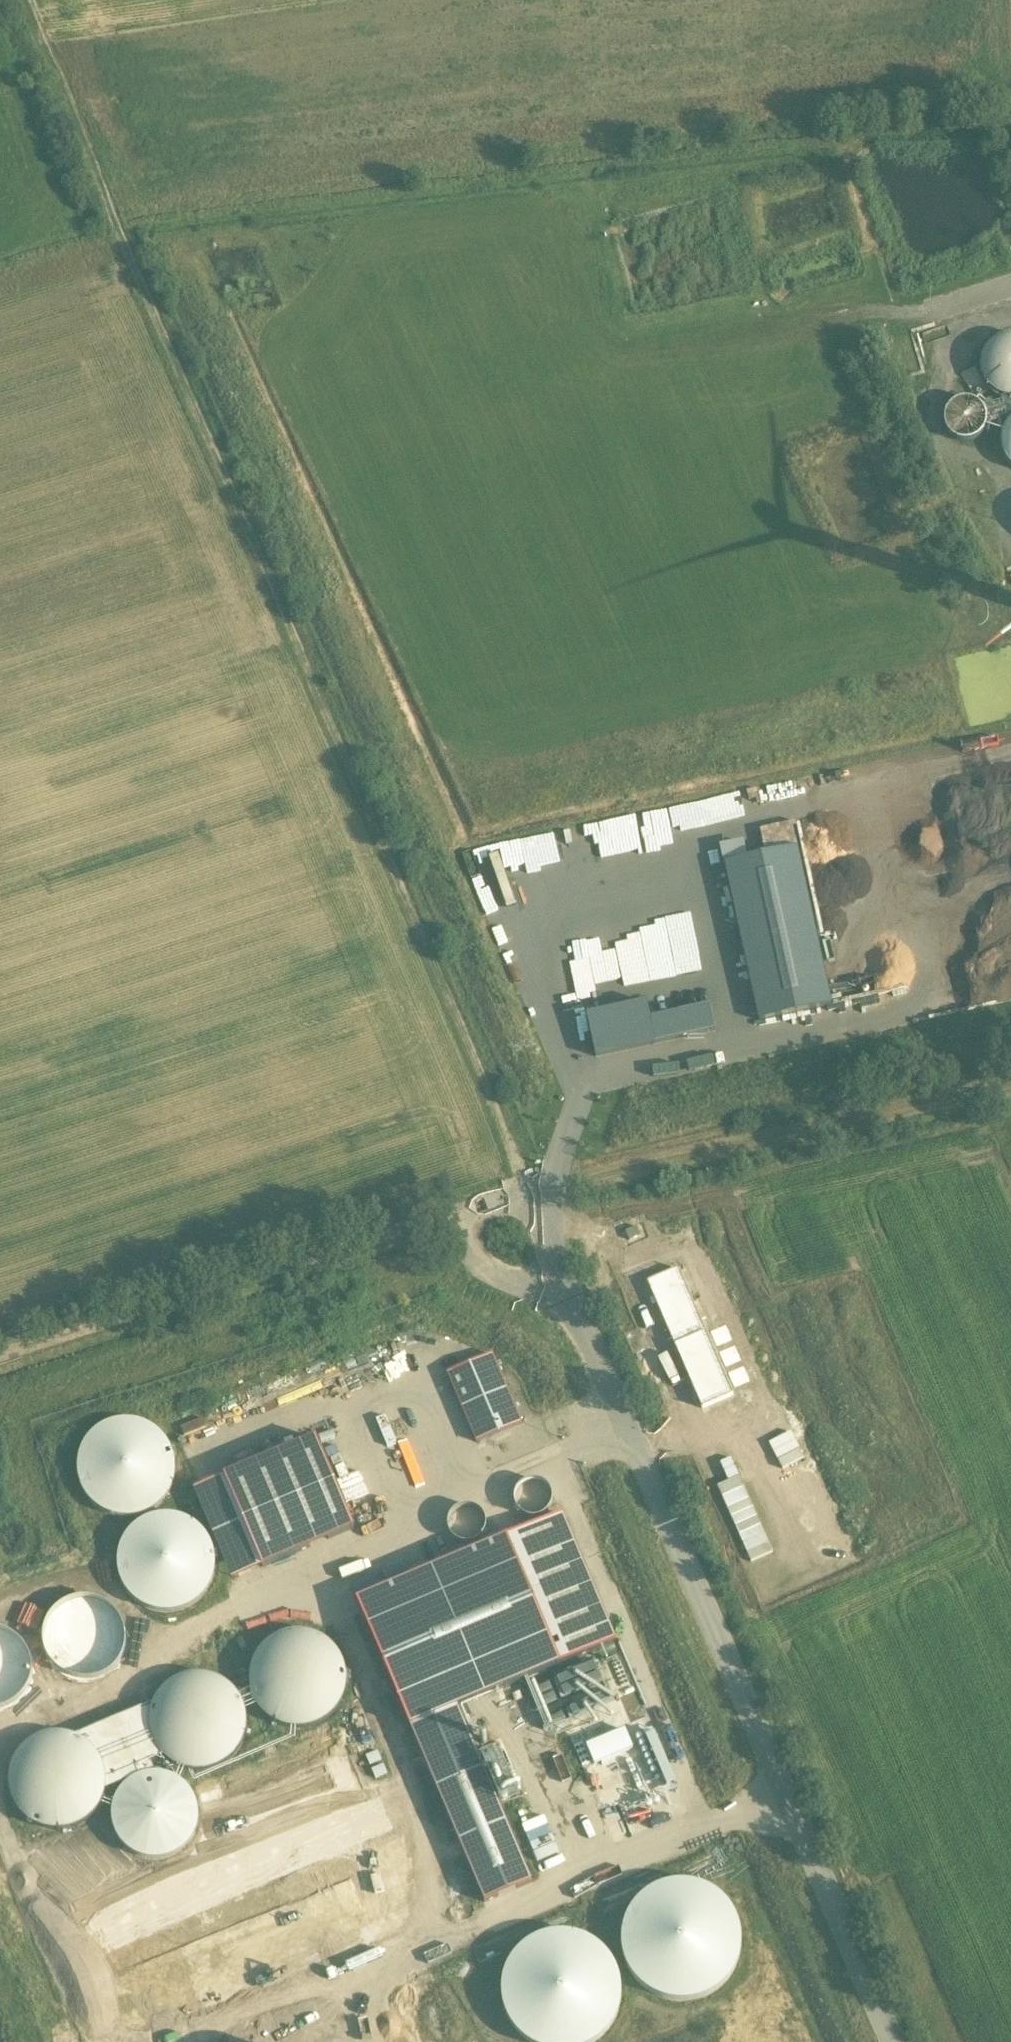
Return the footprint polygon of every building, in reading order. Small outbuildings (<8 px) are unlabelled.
[(1010,341),(1001,343),(994,348),(988,355),(985,364),(985,373),(989,382),(995,389),(1003,393),(1010,394),(1010,341)] [(961,440),(968,441),(975,439),(981,435),(985,430),(987,423),(987,416),(985,411),(981,405),(975,401),(969,399),(962,399),(955,402),(950,407),(947,413),(945,419),(947,426),(950,432),(955,437),(961,440)] [(759,1021),(831,1005),(797,848),(725,864),(759,1021)] [(646,1003),(587,1016),(596,1059),(656,1046),(650,1020),(646,1003)] [(650,1020),(656,1046),(716,1032),(710,1007),(650,1020)] [(678,1270),(647,1283),(701,1407),(732,1394),(678,1270)] [(474,1443),(524,1420),(493,1354),(443,1377),(474,1443)] [(112,1517),(129,1519),(145,1515),(160,1506),(170,1493),(175,1477),(175,1460),(169,1445),(158,1432),(143,1423),(127,1420),(110,1423),(98,1429),(88,1438),(80,1450),(77,1464),(77,1478),(81,1491),(89,1503),(100,1512),(112,1517)] [(231,1473),(272,1562),(361,1521),(320,1432),(231,1473)] [(364,1592),(488,1894),(536,1875),(465,1699),(621,1635),(569,1508),(364,1592)] [(151,1612),(168,1614),(184,1610),(198,1601),(209,1588),(214,1572),(213,1555),(208,1540),(197,1527),(182,1518),(166,1515),(149,1518),(137,1524),(126,1533),(119,1545),(115,1559),(116,1573),(120,1586),(128,1598),(138,1607),(151,1612)] [(108,1605),(110,1637),(131,1636),(130,1604),(108,1605)] [(79,1661),(91,1628),(70,1621),(58,1653),(79,1661)] [(284,1727),(300,1729),(317,1725),(331,1716),(341,1703),(346,1687),(346,1670),(340,1655),(329,1642),(315,1633),(298,1630),(282,1633),(269,1639),(259,1648),(251,1660),(248,1674),(248,1688),(252,1701),(260,1713),(271,1722),(284,1727)] [(591,1685),(608,1677),(600,1659),(583,1666),(591,1685)] [(184,1769),(200,1770),(217,1767),(231,1757),(241,1744),(246,1728),(246,1712),(240,1696),(229,1683),(215,1675),(198,1672),(182,1674),(169,1680),(159,1690),(152,1702),(148,1715),(148,1729),(152,1742),(160,1754),(171,1763),(184,1769)] [(646,1711),(576,1740),(590,1773),(659,1745),(646,1711)] [(43,1829),(60,1831),(76,1827),(91,1818),(101,1805),(106,1789),(106,1772),(100,1757),(89,1744),(74,1736),(58,1732),(41,1735),(29,1741),(19,1750),(11,1762),(8,1776),(8,1790),(12,1803),(20,1815),(31,1824),(43,1829)] [(156,1859),(170,1856),(183,1849),(192,1837),(197,1824),(197,1809),(193,1795),(184,1783),(171,1776),(157,1772),(142,1774),(130,1780),(119,1790),(113,1802),(111,1816),(113,1830),(119,1842),(129,1852),(142,1858),(156,1859)] [(316,1965),(331,1962),(343,1954),(352,1943),(357,1929),(358,1914),(353,1900),(344,1889),(331,1881),(317,1878),(302,1879),(290,1885),(280,1895),(273,1907),(271,1921),(273,1935),(280,1947),(290,1957),(302,1963),(316,1965)] [(681,2001),(701,1998),(719,1988),(732,1973),(740,1954),(741,1934),(735,1915),(724,1899),(707,1887),(688,1881),(668,1882),(650,1890),(635,1902),(625,1919),(621,1938),(623,1958),(631,1975),(645,1989),(662,1998),(681,2001)] [(230,2001),(245,1998),(257,1990),(267,1979),(272,1965),(272,1951),(267,1937),(258,1925),(245,1917),(231,1914),(217,1916),(204,1922),(194,1931),(187,1944),(185,1958),(187,1971),(194,1984),(204,1993),(216,1999),(230,2001)] [(599,2039),(612,2024),(620,2005),(621,1985),(615,1966),(604,1950),(587,1938),(568,1932),(548,1933),(530,1941),(515,1953),(505,1970),(501,1989),(503,2009),(511,2026),(525,2040),(528,2041),(594,2041),(599,2039)]
